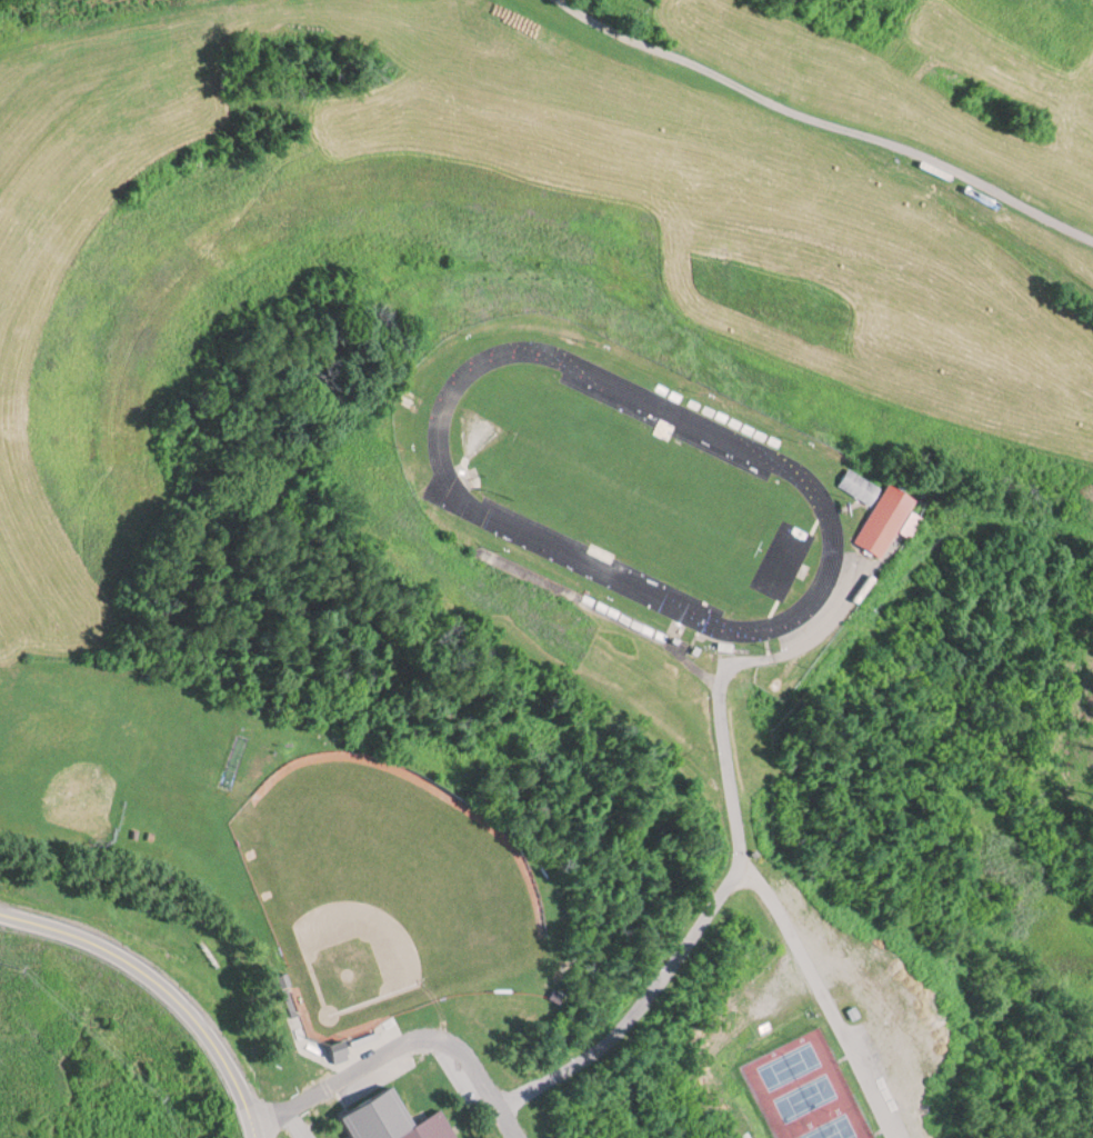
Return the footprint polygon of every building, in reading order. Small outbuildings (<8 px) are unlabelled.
[(879,482),(845,466),(837,485),(871,501),(879,482)] [(912,497),(886,481),(850,541),(877,557),(912,497)] [(440,1107),(413,1124),(391,1089),(341,1118),(352,1137),(458,1137),(440,1107)]
